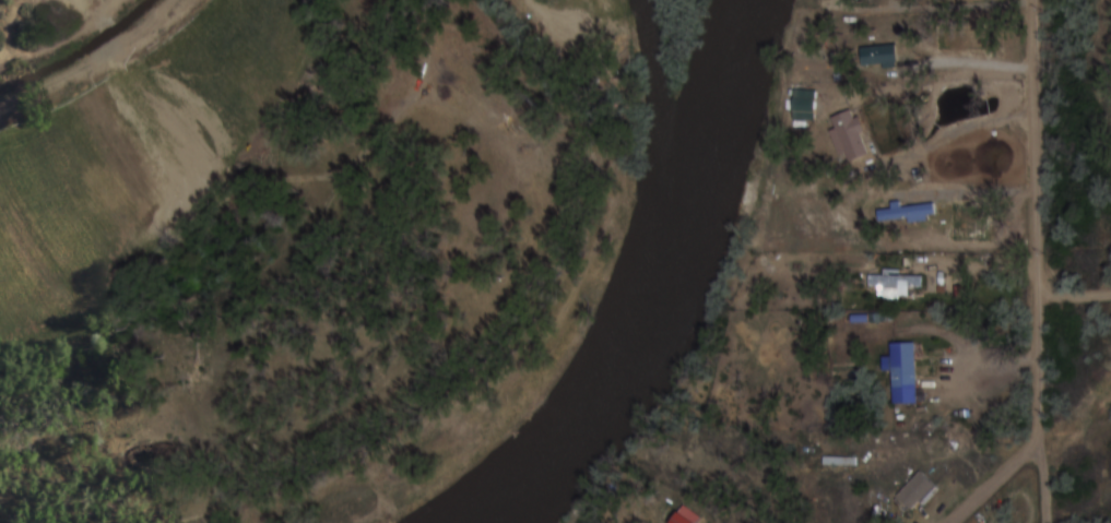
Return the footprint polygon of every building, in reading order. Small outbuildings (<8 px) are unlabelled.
[(864,68),(897,68),(897,49),(864,49),(864,68)] [(835,118),(852,163),(870,156),(853,111),(835,118)] [(880,207),(881,223),(936,222),(936,205),(880,207)] [(883,288),(883,300),(910,300),(910,288),(924,288),(924,274),(885,274),(885,276),(871,276),(871,288),(883,288)] [(919,404),(918,342),(894,342),(894,355),(885,355),(885,373),(895,373),(895,404),(919,404)] [(895,497),(910,515),(940,491),(925,473),(895,497)]
